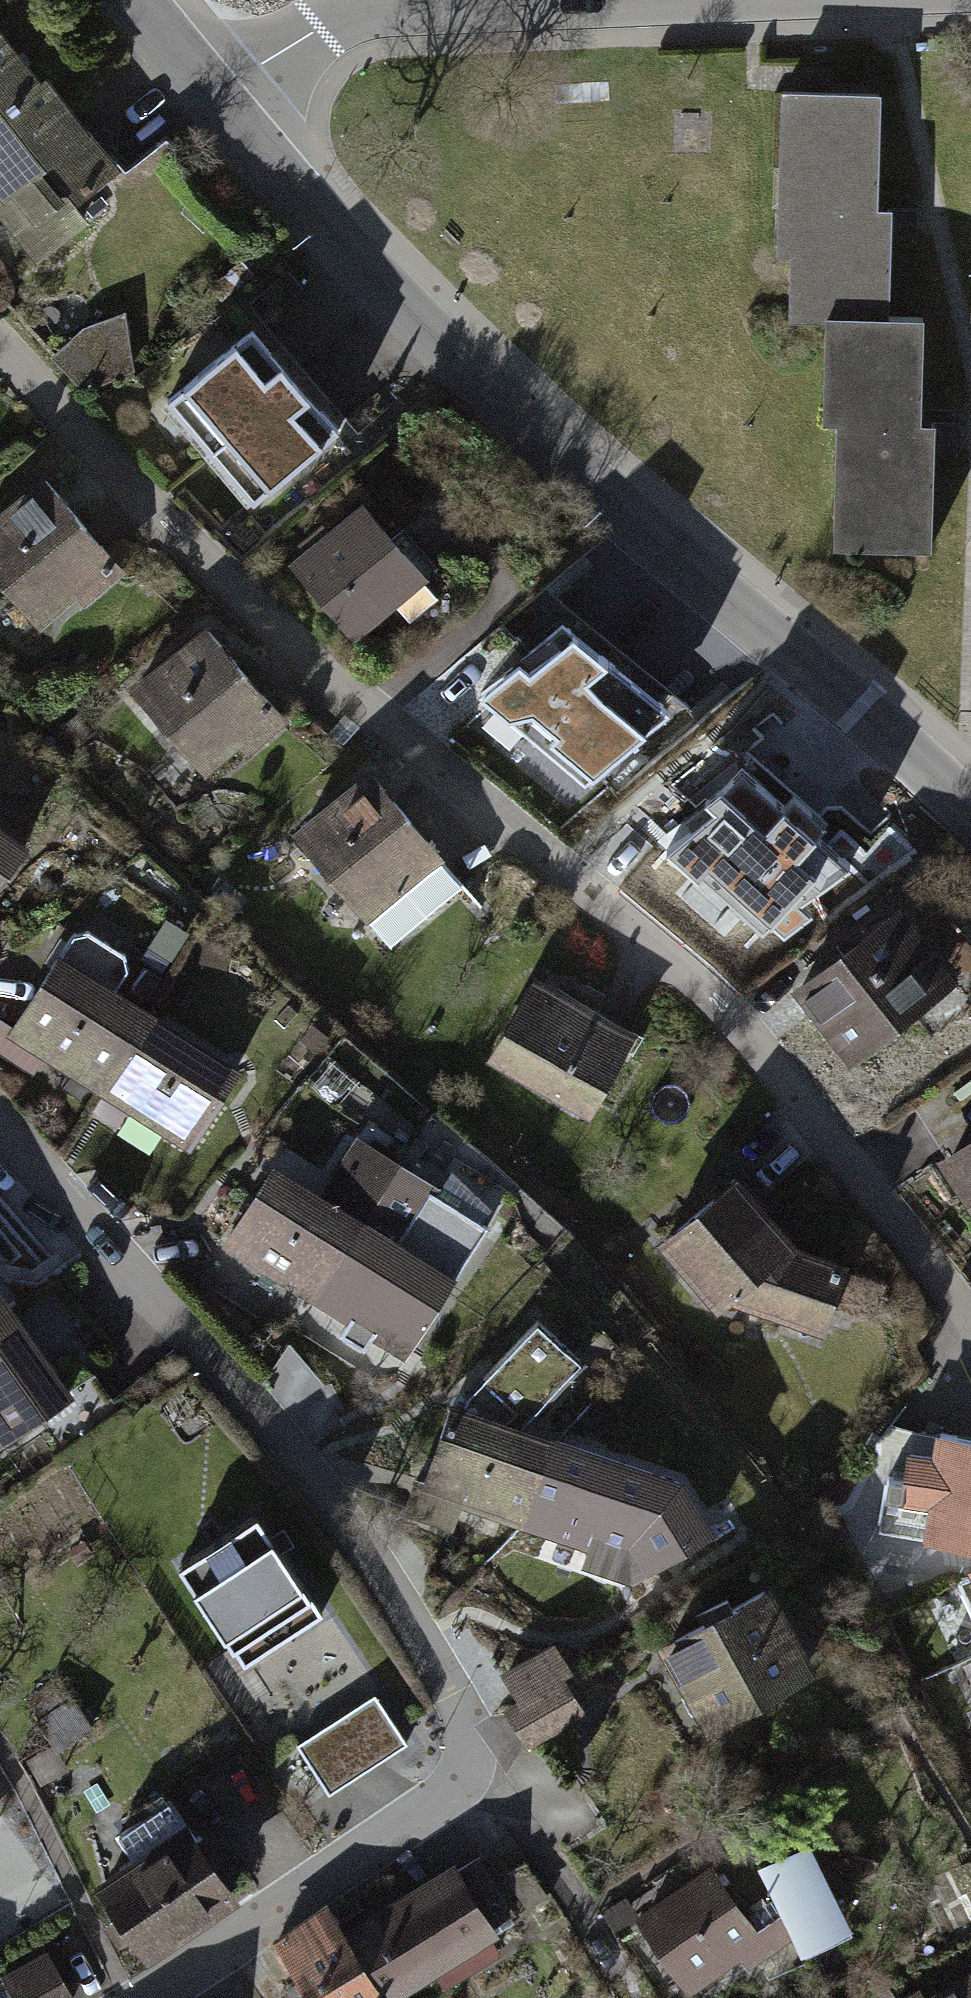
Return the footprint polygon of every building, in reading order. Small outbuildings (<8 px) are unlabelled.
[(36,259),(93,216),(79,198),(122,165),(49,69),(43,74),(9,31),(12,29),(0,13),(0,213),(36,259)] [(881,85),(778,83),(773,248),(787,248),(786,315),(822,316),(822,306),(887,307),(889,198),(878,198),(881,85)] [(822,306),(822,316),(819,419),(834,419),(831,544),(931,547),(934,416),(920,415),(923,308),(887,307),(822,306)] [(134,370),(126,309),(84,323),(52,354),(85,391),(134,370)] [(252,322),(166,398),(257,500),(342,423),(252,322)] [(0,509),(0,579),(41,627),(78,596),(86,605),(131,569),(48,469),(0,509)] [(369,496),(292,559),(357,639),(434,577),(369,496)] [(560,586),(471,678),(584,786),(673,695),(560,586)] [(209,620),(133,685),(208,772),(240,744),(250,755),(294,719),(209,620)] [(376,763),(296,829),(393,946),(473,879),(376,763)] [(653,799),(608,837),(635,868),(643,861),(696,922),(798,834),(739,765),(673,822),(653,799)] [(0,818),(0,885),(32,841),(0,818)] [(897,903),(790,985),(849,1062),(957,980),(897,903)] [(73,931),(13,1024),(2,1016),(0,1019),(0,1053),(34,1074),(43,1058),(190,1152),(245,1066),(121,986),(132,969),(127,952),(89,927),(73,931)] [(235,943),(204,937),(199,961),(229,967),(235,943)] [(539,971),(490,1058),(594,1116),(643,1030),(539,971)] [(331,1034),(313,1021),(300,1039),(319,1052),(331,1034)] [(932,1155),(970,1218),(970,1131),(932,1155)] [(326,1189),(278,1159),(225,1244),(407,1357),(489,1225),(438,1193),(442,1185),(361,1134),(326,1189)] [(744,1168),(662,1238),(720,1308),(735,1298),(829,1331),(854,1258),(805,1240),(744,1168)] [(0,1281),(0,1447),(78,1393),(0,1281)] [(463,1399),(456,1396),(427,1478),(418,1475),(403,1516),(454,1533),(465,1506),(589,1548),(584,1565),(634,1584),(721,1530),(688,1476),(529,1421),(588,1358),(541,1317),(463,1399)] [(944,1426),(941,1450),(914,1445),(910,1477),(893,1475),(883,1528),(928,1535),(928,1538),(970,1544),(970,1430),(944,1426)] [(261,1511),(182,1562),(248,1665),(327,1614),(261,1511)] [(777,1578),(661,1641),(710,1730),(826,1667),(777,1578)] [(557,1638),(501,1673),(518,1700),(504,1708),(530,1749),(590,1712),(567,1675),(576,1669),(557,1638)] [(26,1699),(60,1749),(94,1726),(59,1676),(26,1699)] [(409,1743),(377,1694),(299,1744),(331,1793),(409,1743)] [(131,1854),(96,1878),(151,1960),(246,1896),(191,1814),(185,1817),(173,1799),(118,1835),(131,1854)] [(716,1862),(637,1915),(693,1996),(744,1957),(751,1968),(799,1937),(806,1952),(860,1925),(815,1839),(762,1865),(785,1910),(762,1926),(716,1862)] [(272,1936),(311,1997),(398,1997),(505,1932),(500,1923),(518,1912),(482,1854),(463,1867),(458,1860),(349,1927),(331,1900),(272,1936)] [(3,1975),(16,1997),(78,1997),(50,1949),(3,1975)] [(899,1997),(970,1997),(970,1966),(927,1992),(922,1984),(899,1997)]
